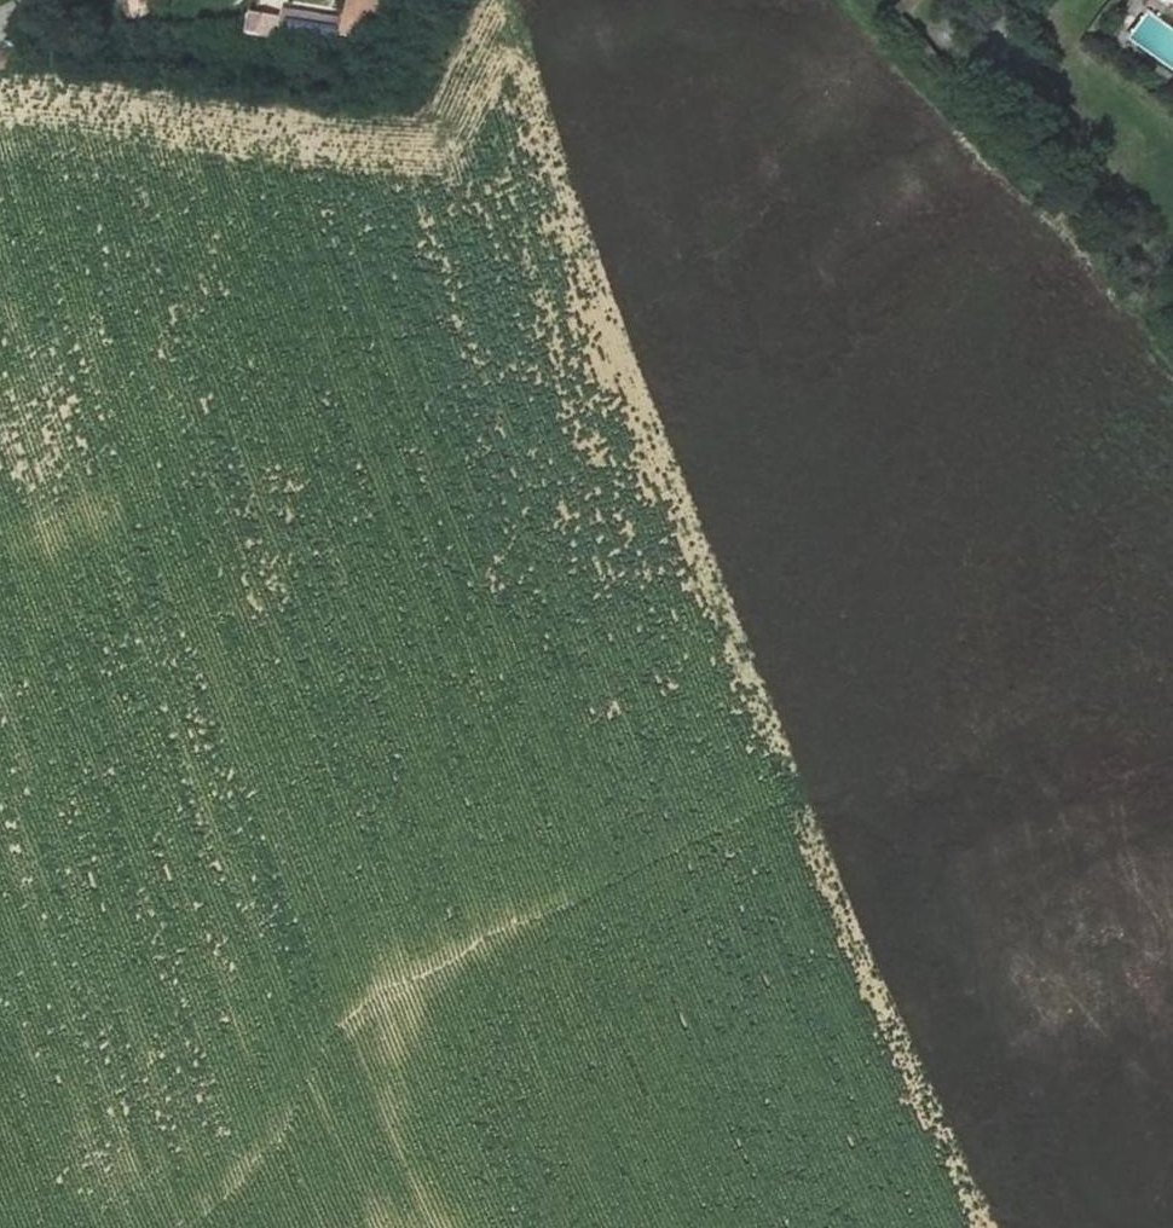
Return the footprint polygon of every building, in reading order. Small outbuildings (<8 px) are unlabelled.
[(128,20),(150,14),(146,0),(123,0),(128,20)] [(243,33),(371,48),(382,0),(349,0),(344,19),(284,11),(280,21),(247,15),(243,33)]
